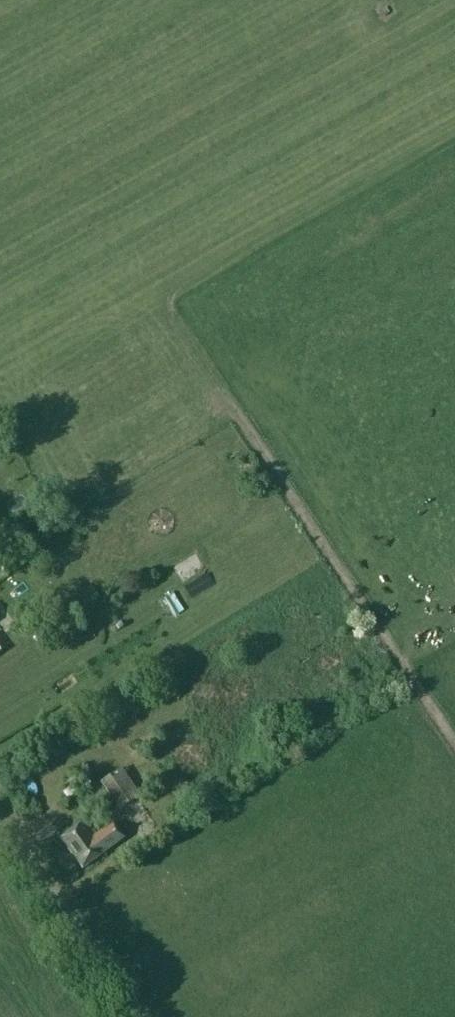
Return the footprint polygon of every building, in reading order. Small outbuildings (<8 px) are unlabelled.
[(100,782),(119,809),(140,794),(120,768),(100,782)] [(84,821),(59,839),(81,869),(122,840),(111,824),(95,836),(84,821)]
